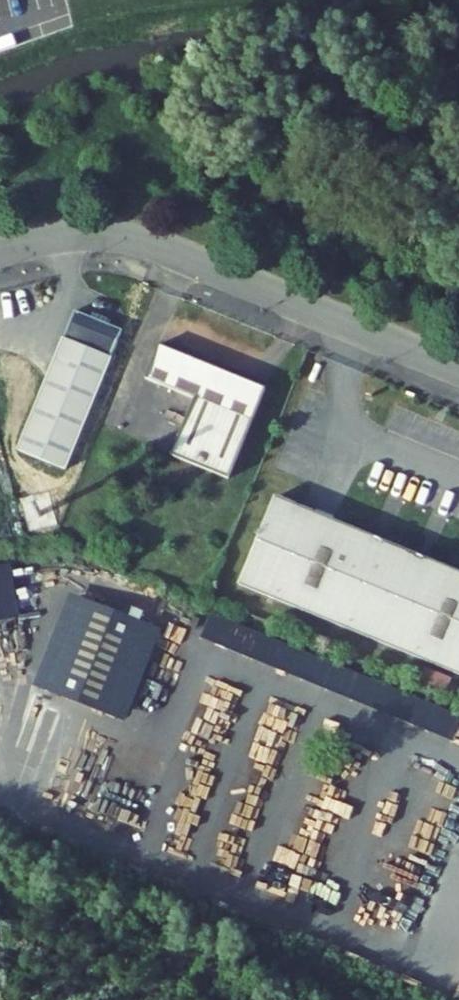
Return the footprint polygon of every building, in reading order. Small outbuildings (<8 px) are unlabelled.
[(96,321),(79,313),(21,450),(66,471),(124,333),(111,327),(114,320),(99,313),(96,321)] [(190,403),(166,461),(224,484),(262,392),(161,349),(145,385),(190,403)] [(458,673),(458,571),(277,498),(241,585),(458,673)] [(78,598),(41,685),(115,716),(152,629),(78,598)]
